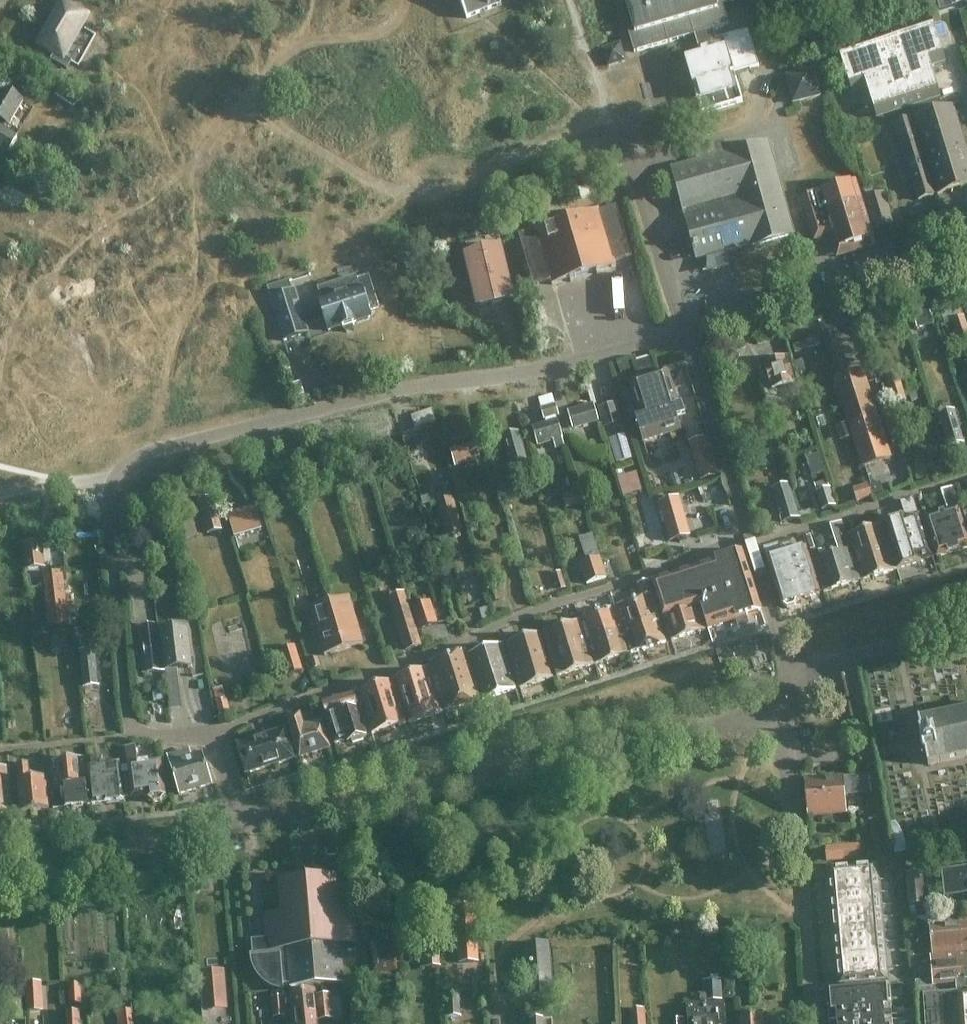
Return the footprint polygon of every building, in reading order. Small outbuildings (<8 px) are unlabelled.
[(465,19),(500,5),(498,0),(458,0),(465,19)] [(727,25),(721,4),(735,0),(624,0),(632,29),(627,31),(633,53),(694,35),(697,45),(700,55),(684,60),(696,99),(701,115),(742,102),(738,88),(734,74),(758,67),(748,31),(715,40),(712,29),(727,25)] [(936,1),(939,12),(952,8),(949,0),(941,0),(936,1)] [(56,13),(38,44),(54,53),(50,60),(66,70),(71,62),(63,57),(80,27),(86,16),(68,6),(62,16),(56,13)] [(912,110),(920,107),(939,102),(937,98),(938,98),(928,68),(943,63),(929,21),(839,51),(852,92),(867,88),(877,118),(911,107),(912,110)] [(812,69),(785,76),(793,103),(820,96),(812,69)] [(8,150),(17,135),(3,127),(5,124),(8,126),(22,102),(4,90),(0,97),(0,145),(8,150)] [(920,107),(946,192),(966,186),(966,157),(951,107),(941,110),(939,102),(920,107)] [(946,192),(920,107),(912,110),(914,118),(894,124),(917,201),(946,192)] [(696,162),(671,169),(696,259),(706,256),(705,271),(731,264),(723,252),(750,244),(751,247),(793,235),(767,143),(726,154),(723,141),(693,149),(696,162)] [(854,181),(801,197),(814,241),(830,236),(834,250),(872,239),(860,200),(854,181)] [(580,199),(594,196),(591,186),(577,190),(580,199)] [(866,199),(874,229),(891,224),(882,194),(866,199)] [(533,287),(550,281),(551,286),(615,267),(614,263),(631,257),(617,212),(600,217),(599,215),(536,234),(536,235),(519,240),(533,287)] [(480,307),(508,300),(493,239),(465,246),(480,307)] [(318,289),(317,289),(321,302),(318,303),(320,307),(301,313),(294,289),(292,290),(289,281),(266,288),(283,342),(308,334),(306,326),(324,321),(327,331),(341,327),(342,329),(353,325),(353,323),(370,318),(368,311),(370,311),(365,295),(363,296),(361,289),(359,290),(355,277),(326,286),(324,282),(316,284),(318,289)] [(962,313),(956,293),(941,298),(947,318),(962,313)] [(932,325),(929,312),(913,315),(915,328),(932,325)] [(952,321),(957,339),(966,336),(966,332),(963,318),(952,321)] [(813,322),(786,331),(789,343),(817,334),(813,322)] [(847,374),(834,334),(822,338),(835,378),(847,374)] [(819,337),(792,346),(795,354),(821,346),(819,337)] [(774,360),(775,362),(763,365),(771,389),(782,385),(783,387),(794,383),(786,356),(774,360)] [(806,374),(802,362),(793,364),(796,377),(806,374)] [(847,374),(835,378),(834,378),(863,468),(889,459),(861,370),(847,374)] [(685,414),(682,405),(678,406),(667,372),(629,383),(639,418),(635,419),(642,442),(680,430),(676,417),(685,414)] [(907,402),(898,374),(885,379),(893,406),(907,402)] [(622,423),(616,402),(596,408),(602,429),(622,423)] [(591,405),(567,412),(572,430),(598,423),(593,406),(593,405),(591,405)] [(554,406),(541,410),(545,424),(533,428),(538,445),(552,441),(554,450),(565,447),(557,419),(558,418),(554,406)] [(939,416),(948,448),(962,444),(953,412),(939,416)] [(527,466),(517,432),(489,441),(493,453),(506,450),(512,470),(527,466)] [(703,439),(689,443),(701,481),(715,477),(703,439)] [(478,459),(473,445),(451,452),(455,466),(478,459)] [(827,482),(815,485),(817,492),(829,489),(827,482)] [(782,522),(798,517),(788,485),(772,490),(782,522)] [(856,502),(871,497),(868,485),(852,490),(856,502)] [(959,509),(952,488),(940,492),(947,512),(924,519),(937,558),(966,548),(966,540),(957,510),(959,509)] [(821,510),(834,506),(829,489),(817,492),(816,493),(821,510)] [(577,495),(562,499),(565,510),(580,506),(577,495)] [(678,498),(659,504),(670,542),(689,537),(678,498)] [(207,534),(221,530),(212,499),(198,502),(207,534)] [(452,499),(436,503),(445,535),(461,531),(452,499)] [(883,525),(897,570),(921,562),(921,561),(933,557),(919,515),(917,516),(912,501),(902,505),(906,518),(883,525)] [(235,538),(260,531),(254,508),(228,515),(235,538)] [(829,526),(837,553),(812,561),(823,593),(859,582),(840,522),(829,526)] [(862,581),(896,570),(880,524),(847,535),(862,581)] [(580,565),(586,584),(605,578),(591,535),(579,539),(586,563),(580,565)] [(21,545),(25,571),(44,568),(41,542),(21,545)] [(763,550),(772,578),(781,606),(782,606),(786,609),(794,607),(796,602),(819,594),(810,566),(805,550),(781,557),(777,546),(763,550)] [(761,611),(742,550),(714,559),(714,561),(652,580),(663,617),(698,606),(700,605),(707,629),(735,621),(737,625),(747,622),(745,616),(761,611)] [(68,625),(62,572),(41,574),(47,627),(68,625)] [(665,643),(658,619),(655,611),(658,610),(649,581),(636,585),(640,598),(615,606),(623,630),(630,654),(665,643)] [(488,593),(491,603),(500,600),(496,590),(488,593)] [(329,602),(343,650),(362,645),(349,597),(329,602)] [(411,607),(419,630),(436,624),(429,601),(411,607)] [(324,656),(343,650),(329,602),(310,608),(324,656)] [(698,606),(663,617),(671,641),(705,630),(698,606)] [(580,618),(587,640),(585,640),(593,665),(594,665),(629,654),(622,630),(614,607),(580,618)] [(394,612),(405,651),(420,646),(408,608),(394,612)] [(585,640),(579,620),(542,632),(556,677),(593,665),(585,640)] [(153,626),(141,627),(147,674),(159,672),(154,631),(153,626)] [(160,630),(165,672),(191,669),(186,626),(160,630)] [(519,689),(553,678),(539,633),(505,643),(519,689)] [(60,637),(50,639),(51,653),(61,652),(61,648),(60,637)] [(474,677),(482,701),(515,690),(508,667),(501,644),(467,654),(474,677)] [(280,651),(288,675),(301,671),(294,646),(280,651)] [(83,688),(98,686),(94,650),(79,652),(83,688)] [(429,663),(444,712),(479,701),(464,652),(466,651),(465,650),(429,663)] [(407,724),(442,713),(428,667),(393,678),(407,724)] [(177,674),(165,676),(167,687),(178,685),(177,674)] [(392,681),(357,691),(371,735),(405,724),(392,681)] [(212,690),(215,702),(219,715),(229,712),(222,688),(212,690)] [(352,693),(322,703),(334,744),(346,741),(347,742),(351,741),(352,744),(362,741),(362,738),(365,737),(352,693)] [(927,766),(966,757),(966,712),(918,722),(927,766)] [(299,758),(329,748),(320,721),(303,726),(299,714),(287,718),(299,758)] [(235,745),(245,775),(293,760),(284,730),(235,745)] [(132,798),(146,796),(147,800),(148,800),(152,803),(160,802),(163,798),(164,798),(160,762),(137,765),(135,751),(126,752),(128,766),(132,798)] [(212,785),(202,754),(190,758),(188,751),(167,757),(178,795),(212,785)] [(101,757),(87,758),(92,805),(123,802),(122,799),(132,798),(128,766),(119,767),(118,763),(102,765),(101,757)] [(50,788),(53,810),(90,805),(87,783),(85,758),(50,762),(53,787),(50,788)] [(21,813),(48,810),(45,778),(28,780),(26,763),(16,764),(18,781),(17,781),(21,813)] [(12,814),(6,766),(0,767),(0,815),(12,814)] [(807,803),(804,803),(805,813),(808,813),(808,817),(845,813),(843,797),(869,794),(867,776),(805,782),(807,803)] [(861,845),(826,848),(827,862),(862,859),(861,845)] [(877,863),(828,868),(838,988),(888,984),(877,863)] [(946,898),(966,896),(966,869),(941,872),(942,883),(944,883),(946,898)] [(919,874),(903,876),(907,909),(923,907),(919,874)] [(254,958),(252,958),(253,965),(256,971),(259,977),(264,982),(270,986),(276,989),(283,990),(283,984),(290,984),(290,987),(312,985),(341,982),(338,952),(355,951),(355,941),(352,911),(335,912),(332,880),(281,885),(284,917),(267,918),(269,945),(253,947),(254,958)] [(473,908),(456,909),(459,964),(477,963),(477,959),(474,927),(473,908)] [(927,921),(927,922),(930,956),(966,953),(966,917),(927,921)] [(372,925),(376,969),(396,967),(392,923),(372,925)] [(547,944),(524,946),(528,998),(552,996),(547,944)] [(440,967),(438,945),(418,946),(420,969),(440,967)] [(930,956),(932,984),(954,983),(955,991),(966,990),(966,953),(930,956)] [(205,1004),(224,1002),(221,972),(203,974),(205,1004)] [(722,1001),(720,981),(701,982),(703,1003),(722,1001)] [(43,1013),(41,983),(25,984),(26,1014),(43,1013)] [(22,1021),(21,984),(4,984),(4,1021),(22,1021)] [(826,990),(829,1023),(891,1023),(888,985),(826,990)] [(291,993),(294,1023),(317,1023),(314,997),(313,991),(291,993)] [(957,1023),(966,1023),(966,992),(955,993),(957,1023)] [(920,996),(922,1023),(957,1023),(955,993),(920,996)] [(80,995),(70,995),(70,1005),(80,1005),(80,995)] [(331,1021),(328,995),(314,997),(317,1023),(331,1021)] [(460,1017),(459,996),(445,997),(446,1018),(460,1017)] [(283,997),(271,998),(273,1018),(285,1017),(283,997)] [(688,1007),(689,1023),(726,1023),(725,1005),(688,1007)] [(349,1008),(351,1023),(365,1023),(363,1007),(349,1008)] [(644,1009),(628,1011),(629,1023),(645,1023),(644,1009)] [(66,1014),(66,1023),(79,1023),(79,1013),(66,1014)] [(122,1014),(123,1023),(133,1023),(131,1013),(122,1014)]
